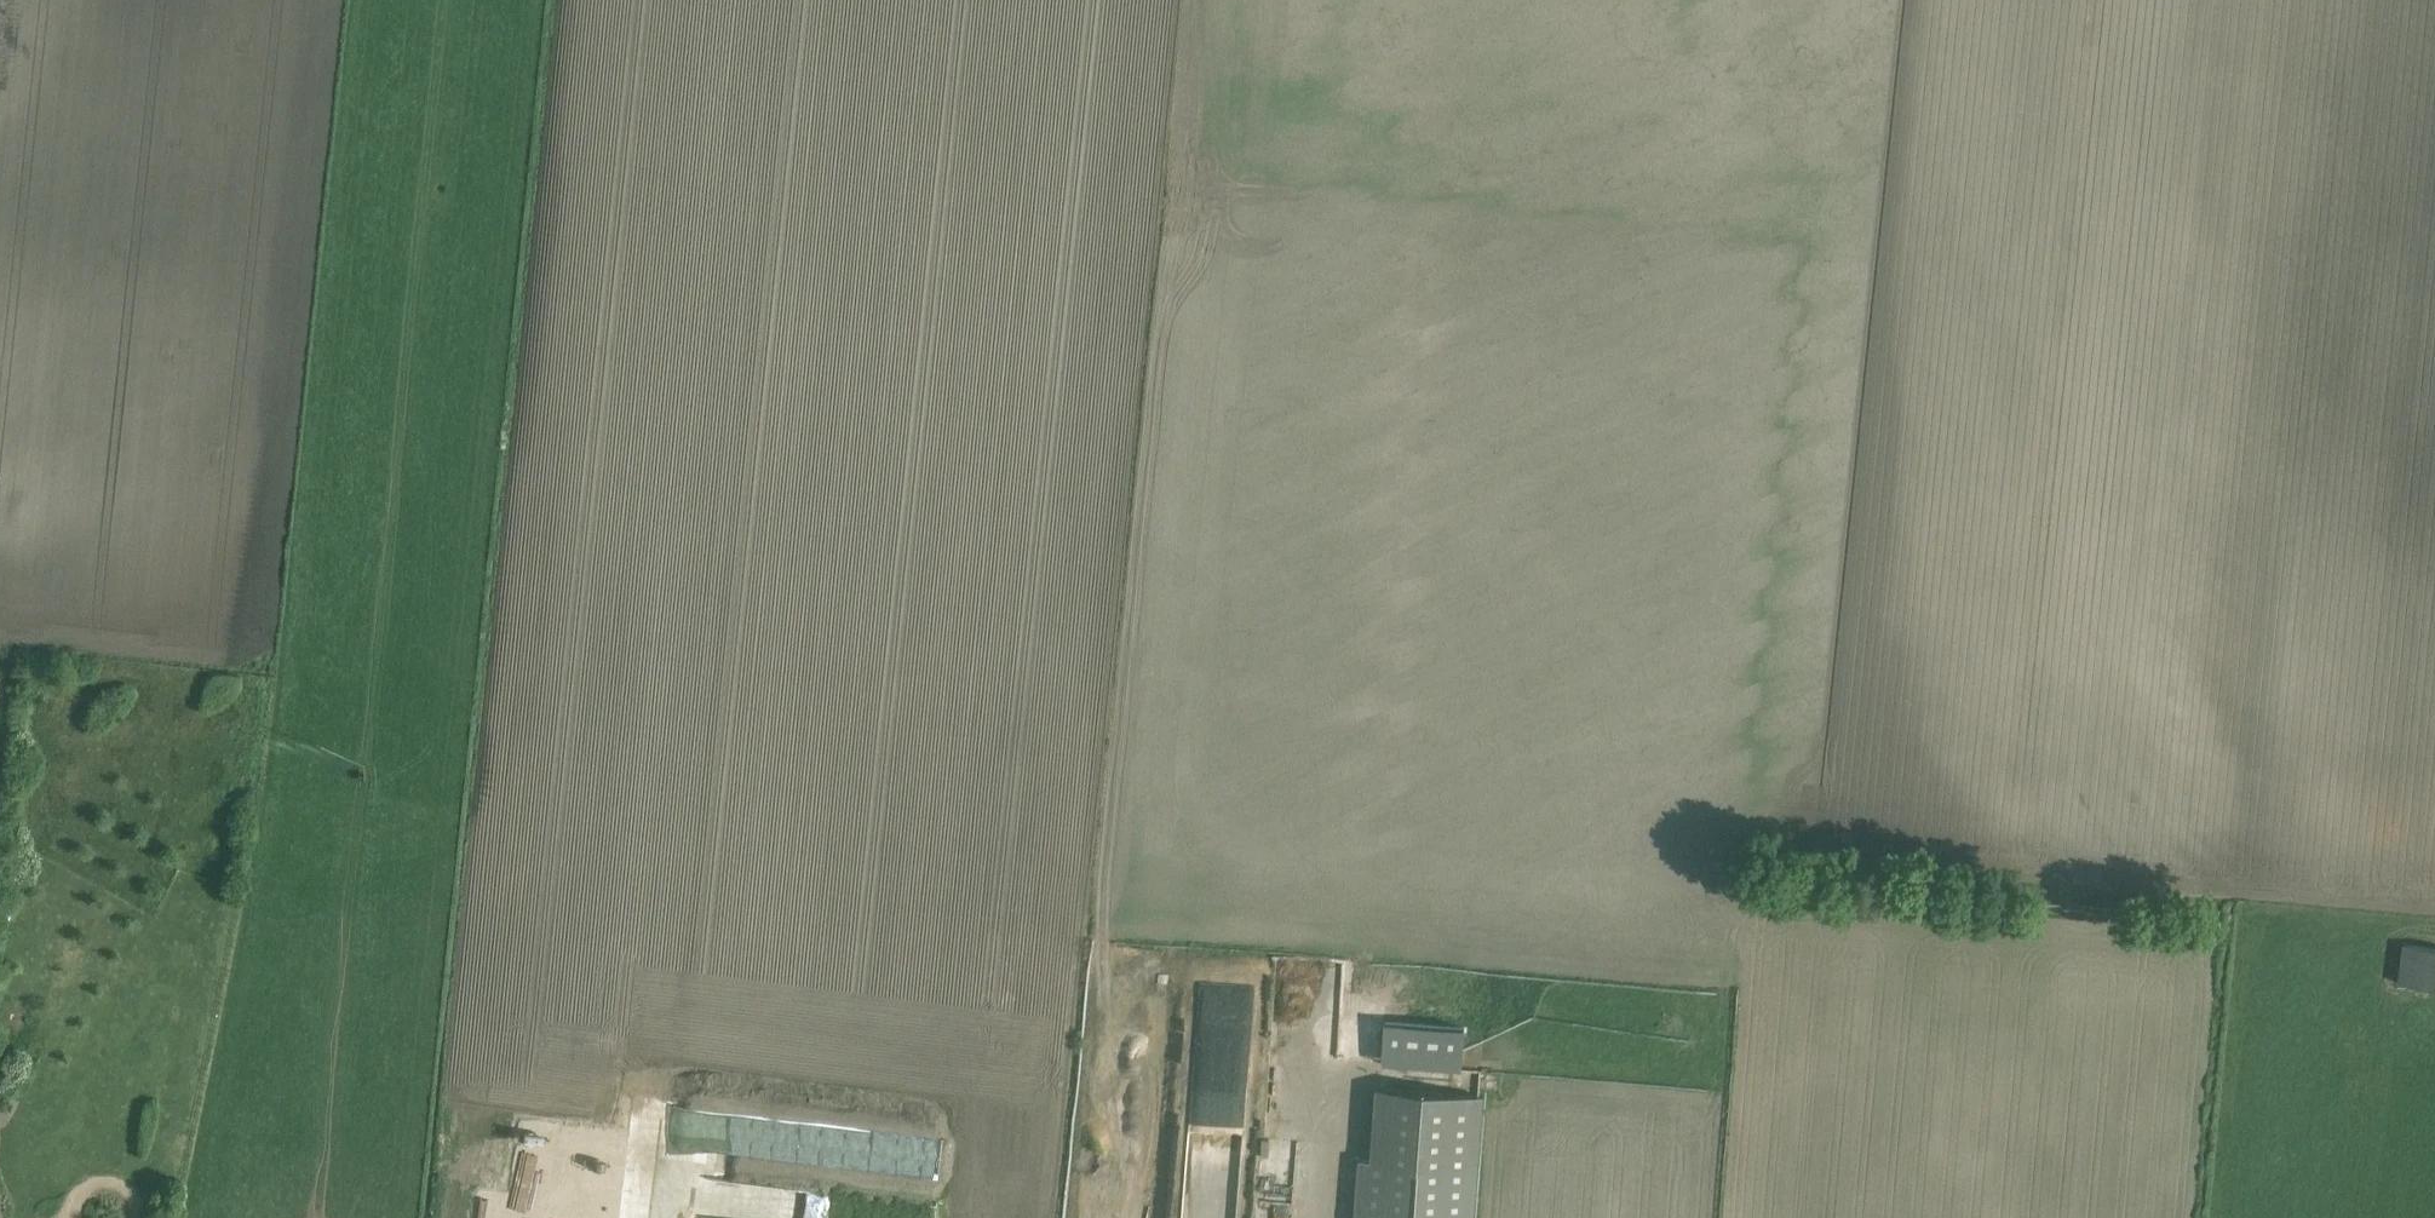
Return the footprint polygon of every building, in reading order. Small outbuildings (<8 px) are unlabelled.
[(2404,984),(2434,985),(2434,946),(2405,945),(2404,984)] [(997,984),(1003,971),(994,968),(988,981),(997,984)] [(1202,1023),(1255,1024),(1256,983),(1203,982),(1202,1023)] [(1200,1026),(1199,1056),(1251,1057),(1252,1026),(1200,1026)] [(1363,1156),(1360,1217),(1481,1217),(1489,1091),(1384,1085),(1379,1157),(1363,1156)]
